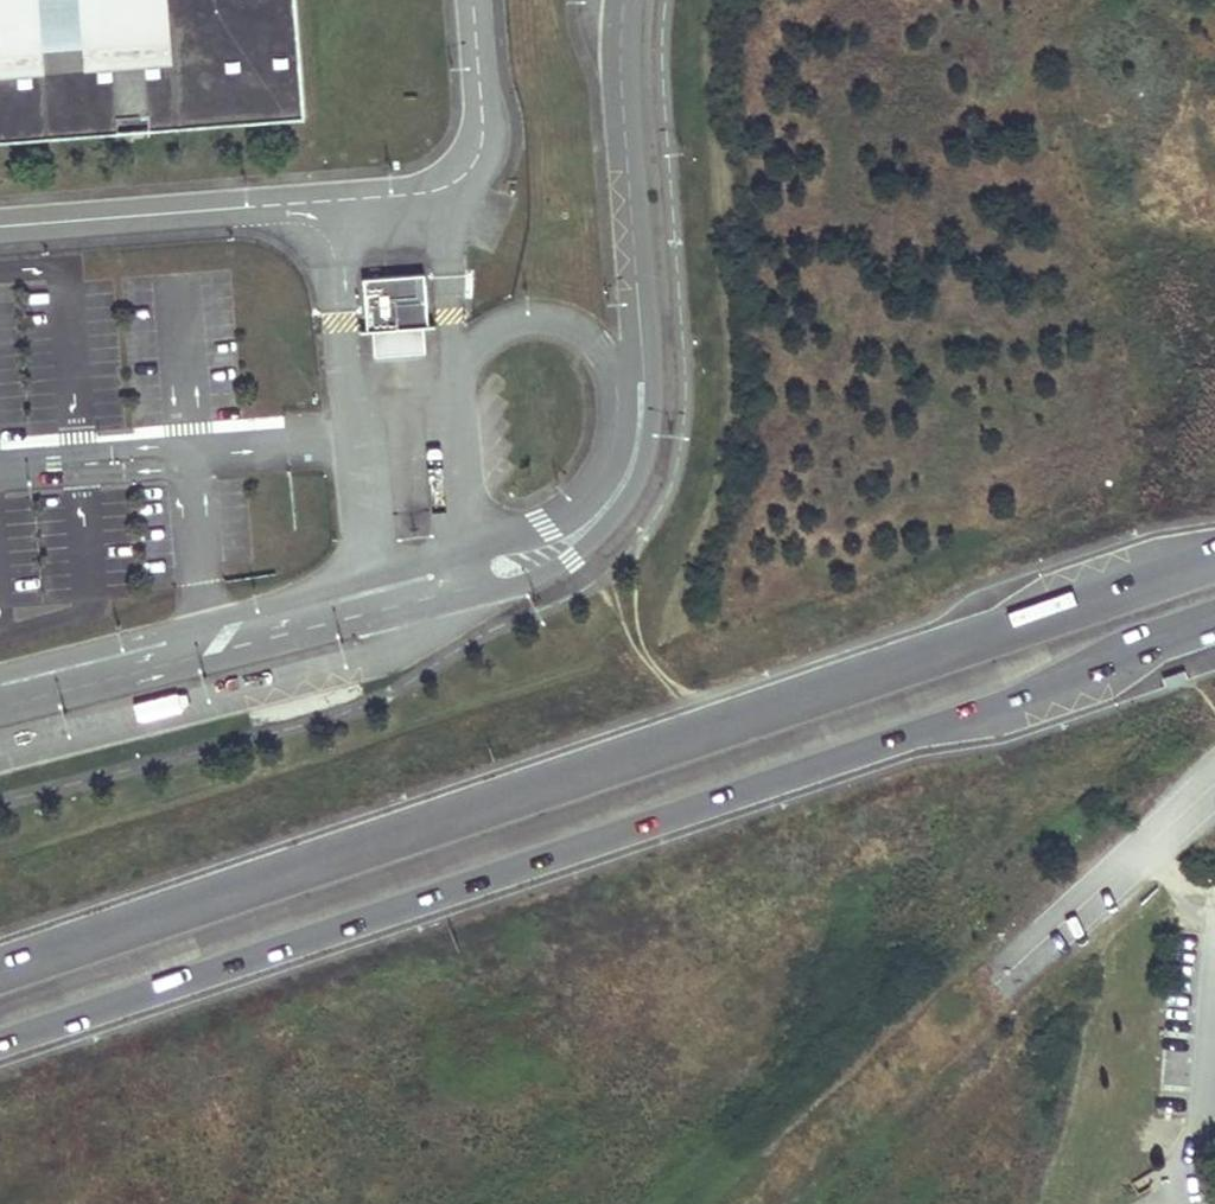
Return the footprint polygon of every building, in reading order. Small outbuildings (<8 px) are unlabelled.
[(301,116),(292,0),(0,0),(0,140),(301,116)] [(428,325),(424,274),(396,276),(362,278),(366,330),(360,330),(360,331),(372,331),(374,356),(424,352),(422,327),(434,326),(434,324),(428,325)]
